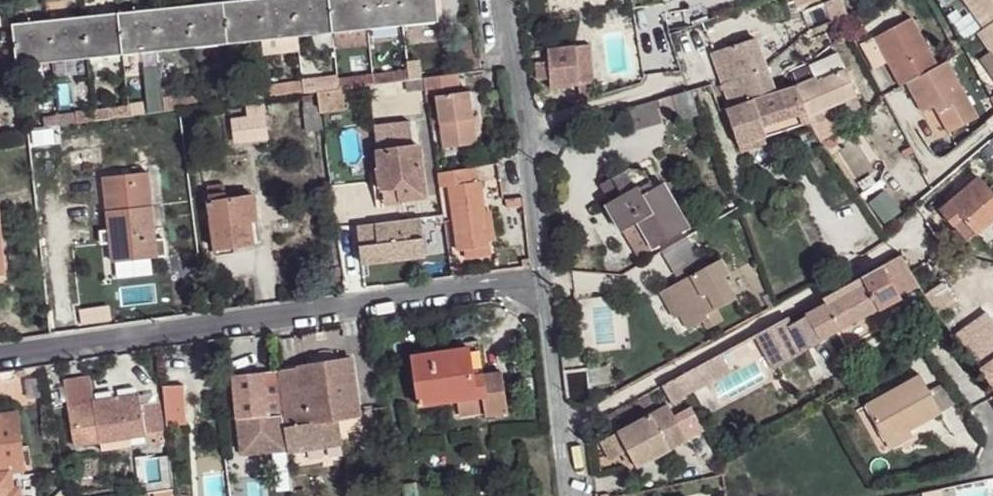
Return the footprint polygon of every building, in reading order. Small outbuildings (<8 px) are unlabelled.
[(223,2),(228,44),(263,40),(258,0),(247,0),(223,2)] [(263,40),(298,37),(294,0),(258,0),(263,40)] [(298,37),(333,33),(330,0),(294,0),(298,37)] [(333,33),(336,33),(364,29),(368,29),(365,0),(330,0),(333,33)] [(368,29),(375,29),(397,26),(403,25),(401,0),(365,0),(368,29)] [(403,25),(439,22),(436,0),(401,0),(403,25)] [(795,10),(801,8),(809,4),(808,0),(792,0),(795,10)] [(824,0),(831,19),(848,14),(843,0),(825,0),(824,0)] [(981,29),(992,21),(992,0),(962,0),(981,29)] [(223,2),(188,6),(192,48),(228,44),(223,2)] [(188,6),(153,10),(157,51),(192,48),(188,6)] [(153,10),(118,13),(122,55),(157,51),(153,10)] [(118,13),(83,17),(87,59),(122,55),(118,13)] [(83,17),(48,21),(52,62),(87,59),(83,17)] [(907,18),(872,35),(896,84),(901,82),(933,66),(907,18)] [(48,21),(12,25),(17,66),(52,62),(48,21)] [(974,33),(992,63),(992,21),(981,29),(974,33)] [(397,26),(375,29),(375,38),(398,36),(397,26)] [(364,29),(336,33),(337,49),(366,46),(364,29)] [(753,40),(715,54),(733,105),(773,91),(769,81),(753,40)] [(591,45),(538,51),(540,79),(553,78),(554,86),(580,84),(580,99),(596,98),(591,45)] [(837,54),(792,69),(797,84),(807,111),(850,98),(837,54)] [(933,66),(901,82),(916,110),(929,105),(943,133),(973,117),(942,61),(933,66)] [(416,63),(407,64),(408,70),(409,80),(418,79),(416,63)] [(408,70),(373,74),(374,85),(406,81),(409,80),(408,70)] [(373,74),(338,79),(339,90),(343,89),(374,85),(373,74)] [(458,74),(424,78),(425,89),(425,93),(460,89),(458,74)] [(327,77),(312,79),(314,90),(329,88),(327,77)] [(409,80),(406,81),(407,92),(425,89),(424,78),(418,79),(409,80)] [(301,81),(280,84),(281,94),(302,92),(301,81)] [(733,105),(724,109),(738,148),(761,139),(809,122),(807,111),(797,84),(773,91),(733,105)] [(339,90),(317,92),(320,112),(345,109),(343,89),(339,90)] [(469,91),(436,96),(443,149),(477,144),(474,128),(473,118),(469,91)] [(694,92),(676,96),(683,117),(701,113),(694,92)] [(197,93),(162,97),(164,112),(181,110),(199,107),(197,93)] [(128,105),(92,110),(94,122),(129,117),(128,105)] [(248,108),(249,118),(232,120),(236,141),(267,137),(263,106),(248,108)] [(304,108),(308,132),(320,130),(316,106),(304,108)] [(92,110),(57,115),(59,127),(94,122),(92,110)] [(57,115),(43,117),(44,128),(59,127),(57,115)] [(375,128),(380,172),(382,186),(384,196),(399,194),(400,201),(426,197),(415,122),(375,128)] [(761,139),(738,148),(740,152),(764,143),(761,139)] [(637,162),(600,184),(610,199),(606,201),(624,232),(638,224),(653,249),(687,227),(651,164),(641,170),(637,162)] [(477,168),(469,169),(472,183),(479,182),(477,168)] [(469,169),(437,173),(439,187),(448,186),(457,251),(464,250),(489,247),(488,241),(483,212),(479,182),(472,183),(469,169)] [(380,172),(374,173),(376,186),(382,186),(380,172)] [(103,177),(108,231),(109,243),(111,262),(156,257),(154,241),(148,173),(103,177)] [(940,211),(967,241),(992,219),(992,196),(978,178),(940,211)] [(226,192),(207,195),(208,202),(227,200),(226,192)] [(208,202),(215,249),(235,247),(254,245),(251,222),(250,216),(256,215),(254,196),(227,200),(208,202)] [(491,211),(483,212),(488,241),(496,240),(491,211)] [(357,263),(424,259),(421,217),(355,220),(357,263)] [(638,224),(624,232),(637,257),(653,249),(638,224)] [(108,231),(100,232),(100,244),(109,243),(108,231)] [(163,240),(154,241),(156,257),(165,257),(163,240)] [(489,247),(464,250),(465,259),(490,256),(489,247)] [(911,275),(898,257),(883,267),(901,301),(920,288),(911,275)] [(717,262),(656,296),(670,322),(676,319),(684,332),(699,325),(703,322),(702,317),(714,311),(733,300),(723,280),(726,277),(717,262)] [(459,266),(450,267),(451,276),(461,275),(459,266)] [(787,317),(753,336),(772,369),(901,301),(883,267),(824,299),(827,305),(792,324),(787,317)] [(703,322),(699,325),(704,333),(720,323),(714,311),(702,317),(703,322)] [(973,327),(984,341),(992,335),(992,323),(989,317),(973,327)] [(956,336),(966,352),(970,351),(992,383),(992,335),(984,341),(973,327),(956,336)] [(479,340),(468,341),(469,348),(473,375),(484,374),(479,340)] [(412,356),(419,406),(457,400),(483,397),(485,411),(485,417),(508,413),(501,371),(484,374),(473,375),(469,348),(412,356)] [(720,354),(702,364),(710,379),(729,369),(720,354)] [(360,415),(351,359),(280,371),(286,426),(285,426),(290,452),(344,444),(340,418),(360,415)] [(688,372),(675,379),(682,392),(710,379),(702,364),(688,372)] [(604,365),(588,368),(591,388),(606,385),(604,365)] [(233,375),(239,453),(288,450),(284,428),(282,414),(277,371),(233,375)] [(922,378),(869,405),(887,440),(906,430),(908,433),(942,415),(922,378)] [(675,379),(663,386),(671,404),(685,397),(682,392),(675,379)] [(165,386),(168,417),(180,415),(177,385),(165,386)] [(67,405),(74,448),(101,443),(130,438),(145,435),(164,432),(159,401),(141,404),(139,393),(67,405)] [(483,397),(457,400),(459,415),(485,411),(483,397)] [(869,405),(867,406),(884,440),(887,440),(869,405)] [(670,406),(612,436),(622,454),(628,451),(634,462),(637,468),(689,442),(670,406)] [(10,471),(23,470),(16,414),(0,416),(0,472),(10,471)] [(145,435),(146,441),(165,437),(164,432),(145,435)] [(101,443),(102,452),(132,447),(130,438),(101,443)] [(628,451),(622,454),(627,465),(634,462),(628,451)] [(20,488),(13,489),(10,471),(0,472),(0,495),(21,495),(20,488)] [(398,485),(400,495),(415,495),(413,483),(398,485)] [(138,486),(139,494),(147,494),(146,485),(138,486)]
